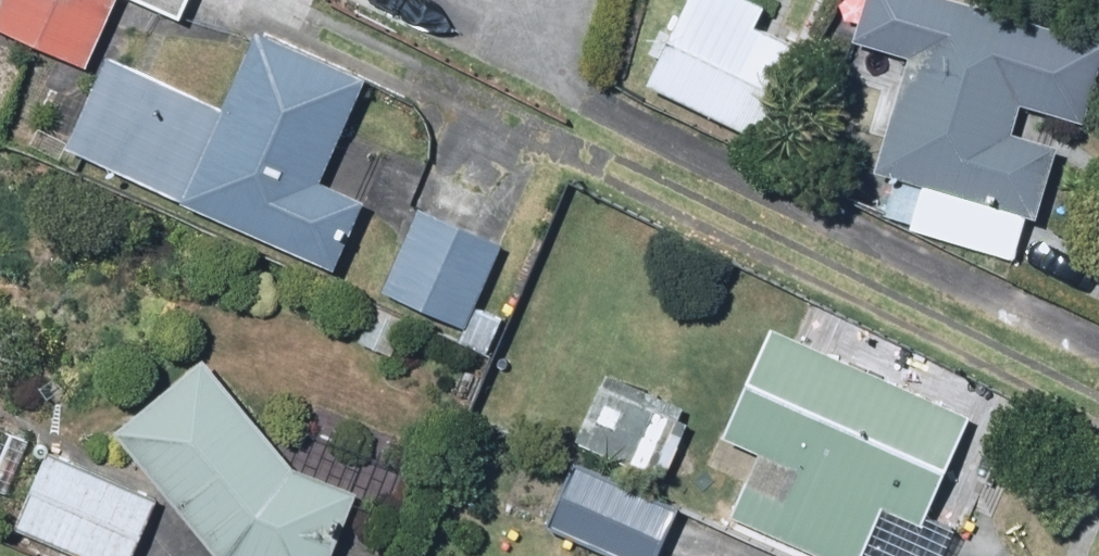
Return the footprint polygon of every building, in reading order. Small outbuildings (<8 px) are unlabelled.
[(77,71),(105,0),(2,0),(0,4),(0,40),(77,71)] [(638,89),(772,155),(820,58),(700,0),(683,0),(638,89)] [(1007,143),(1036,31),(916,0),(871,176),(1024,221),(1044,153),(1007,143)] [(57,161),(179,214),(178,217),(299,266),(339,286),(373,220),(326,199),(374,81),(252,33),(219,115),(99,64),(57,161)] [(501,251),(413,210),(370,300),(457,342),(501,251)] [(906,533),(958,417),(768,332),(716,448),(906,533)] [(205,555),(325,555),(344,496),(284,477),(208,371),(118,435),(205,555)] [(646,485),(677,410),(601,379),(570,454),(646,485)] [(9,526),(74,555),(118,555),(144,499),(43,452),(9,526)] [(534,531),(592,555),(653,555),(670,517),(560,470),(534,531)]
